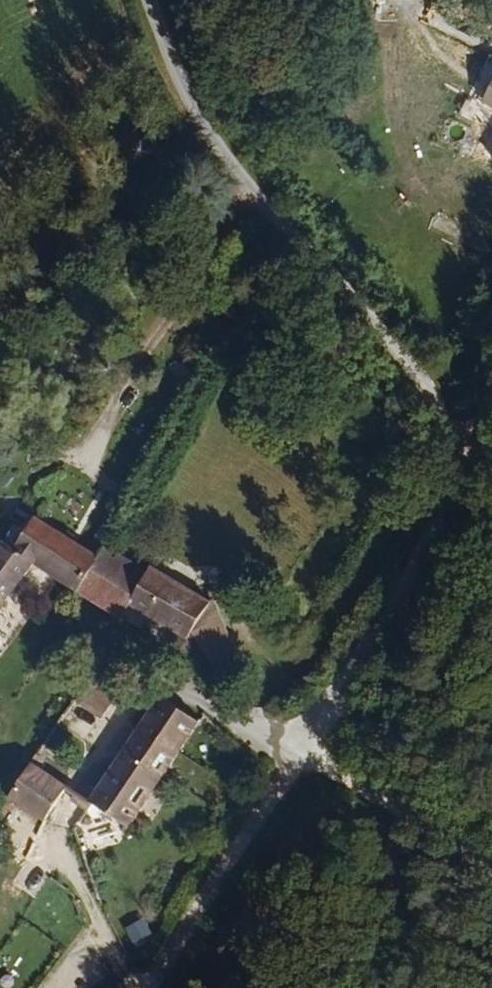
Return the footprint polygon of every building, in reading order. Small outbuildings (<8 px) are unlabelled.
[(482,105),(491,109),(491,85),(482,105)] [(105,561),(40,516),(22,540),(47,557),(89,584),(105,561)] [(47,557),(22,540),(8,531),(0,543),(0,621),(47,557)] [(217,606),(158,572),(155,578),(112,550),(105,561),(89,584),(132,613),(139,603),(191,634),(181,650),(198,661),(220,649),(206,627),(217,606)] [(220,603),(217,606),(206,627),(220,649),(237,679),(259,668),(220,603)] [(127,693),(104,674),(87,695),(109,715),(127,693)] [(133,823),(208,715),(170,690),(118,764),(110,759),(95,780),(102,786),(94,798),(133,823)] [(55,815),(76,785),(34,757),(14,787),(55,815)]
